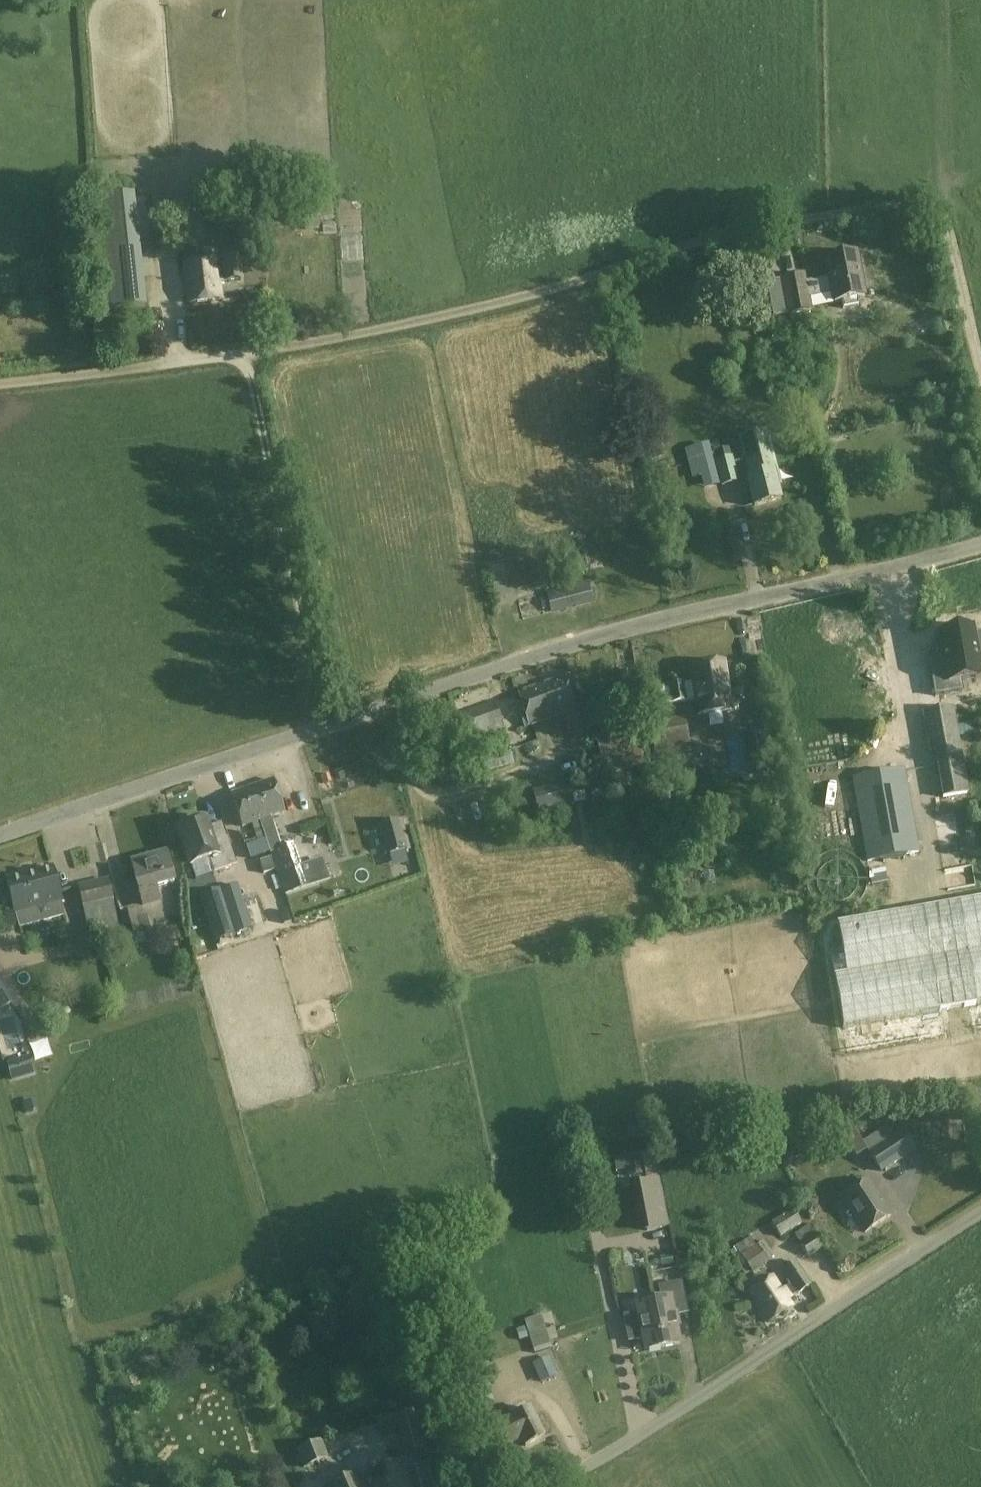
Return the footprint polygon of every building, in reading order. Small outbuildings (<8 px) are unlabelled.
[(135,197),(92,202),(103,314),(146,310),(135,197)] [(255,228),(253,208),(213,212),(215,232),(255,228)] [(835,303),(842,302),(844,309),(859,306),(857,299),(865,297),(856,253),(826,259),(830,278),(806,283),(804,276),(783,280),(790,316),(811,312),(809,300),(833,295),(835,303)] [(240,258),(186,264),(190,303),(220,300),(218,282),(242,279),(240,258)] [(767,432),(741,439),(751,478),(749,479),(756,507),(781,501),(777,486),(781,485),(767,432)] [(718,472),(710,443),(686,450),(694,479),(718,472)] [(739,482),(733,457),(716,461),(722,486),(739,482)] [(594,603),(588,582),(518,600),(523,620),(594,603)] [(928,653),(936,696),(963,691),(962,686),(961,680),(980,677),(980,674),(980,670),(980,669),(980,651),(977,652),(974,634),(973,628),(962,629),(949,631),(949,632),(942,633),(939,633),(942,651),(928,653)] [(696,699),(699,715),(733,709),(725,663),(691,669),(694,683),(684,684),(659,688),(662,705),(686,701),(686,700),(696,699)] [(527,717),(523,719),(525,726),(576,708),(565,676),(519,693),(527,717)] [(584,731),(609,723),(602,699),(580,706),(584,720),(581,721),(584,731)] [(504,727),(494,701),(465,712),(475,739),(504,727)] [(932,736),(928,737),(931,752),(959,747),(952,709),(928,713),(932,736)] [(655,757),(693,751),(687,717),(660,721),(659,711),(648,713),(655,757)] [(596,733),(606,775),(646,766),(636,723),(596,733)] [(696,742),(703,761),(725,754),(719,735),(696,742)] [(509,748),(497,750),(502,768),(513,765),(509,748)] [(809,777),(837,772),(835,758),(807,763),(809,777)] [(904,770),(854,779),(868,861),(919,852),(904,770)] [(275,781),(232,794),(241,820),(243,828),(252,825),(257,841),(266,839),(270,852),(271,852),(280,849),(275,831),(270,817),(285,812),(275,781)] [(564,783),(533,790),(539,814),(570,806),(564,783)] [(466,816),(484,812),(481,798),(463,803),(466,816)] [(238,864),(229,837),(215,842),(207,817),(179,826),(192,865),(210,859),(214,872),(238,864)] [(399,820),(379,825),(387,855),(407,850),(399,820)] [(302,867),(295,844),(280,849),(271,852),(285,894),(320,883),(314,863),(302,867)] [(175,882),(167,855),(133,865),(144,905),(161,900),(157,887),(175,882)] [(62,902),(61,896),(53,867),(6,880),(7,883),(0,884),(4,899),(11,897),(16,914),(62,902)] [(84,911),(116,903),(109,878),(78,886),(84,911)] [(197,918),(206,945),(249,931),(243,911),(247,910),(239,886),(222,892),(221,887),(199,895),(205,915),(197,918)] [(838,924),(842,949),(830,952),(843,1028),(980,1005),(980,899),(838,924)] [(286,902),(273,909),(281,925),(294,918),(286,902)] [(92,935),(120,929),(116,909),(88,916),(92,935)] [(31,928),(52,925),(49,910),(29,914),(31,928)] [(135,910),(121,914),(128,938),(142,934),(135,910)] [(800,910),(782,912),(783,922),(801,921),(800,910)] [(160,931),(163,942),(176,938),(173,927),(160,931)] [(0,980),(0,1010),(14,1002),(0,980)] [(28,1058),(7,1064),(12,1079),(33,1072),(28,1058)] [(903,1157),(891,1138),(869,1152),(881,1172),(903,1157)] [(669,1228),(659,1179),(634,1184),(643,1233),(669,1228)] [(865,1232),(891,1216),(868,1180),(842,1197),(865,1232)] [(783,1218),(775,1203),(768,1207),(761,1196),(751,1202),(766,1227),(772,1223),(780,1237),(802,1224),(794,1211),(783,1218)] [(825,1246),(813,1227),(802,1234),(807,1242),(801,1245),(808,1256),(825,1246)] [(770,1264),(756,1246),(741,1256),(754,1275),(770,1264)] [(655,1274),(676,1269),(674,1260),(653,1266),(655,1274)] [(783,1270),(790,1279),(799,1293),(799,1294),(812,1285),(796,1261),(783,1270)] [(794,1306),(789,1299),(795,1295),(790,1288),(787,1290),(778,1275),(751,1291),(768,1321),(794,1306)] [(646,1350),(680,1343),(676,1326),(679,1326),(677,1315),(674,1315),(673,1311),(686,1309),(681,1282),(659,1286),(662,1299),(637,1304),(640,1317),(626,1320),(630,1340),(644,1337),(646,1350)] [(520,1340),(529,1337),(526,1326),(517,1330),(520,1340)] [(414,1409),(396,1414),(406,1453),(425,1448),(414,1409)] [(508,1447),(523,1440),(525,1445),(545,1436),(532,1409),(512,1418),(513,1420),(499,1427),(508,1447)] [(350,1426),(355,1453),(378,1448),(372,1421),(350,1426)] [(331,1438),(296,1450),(304,1469),(338,1456),(331,1438)] [(429,1460),(412,1465),(418,1486),(437,1486),(429,1460)] [(358,1476),(331,1486),(362,1486),(358,1476)]
